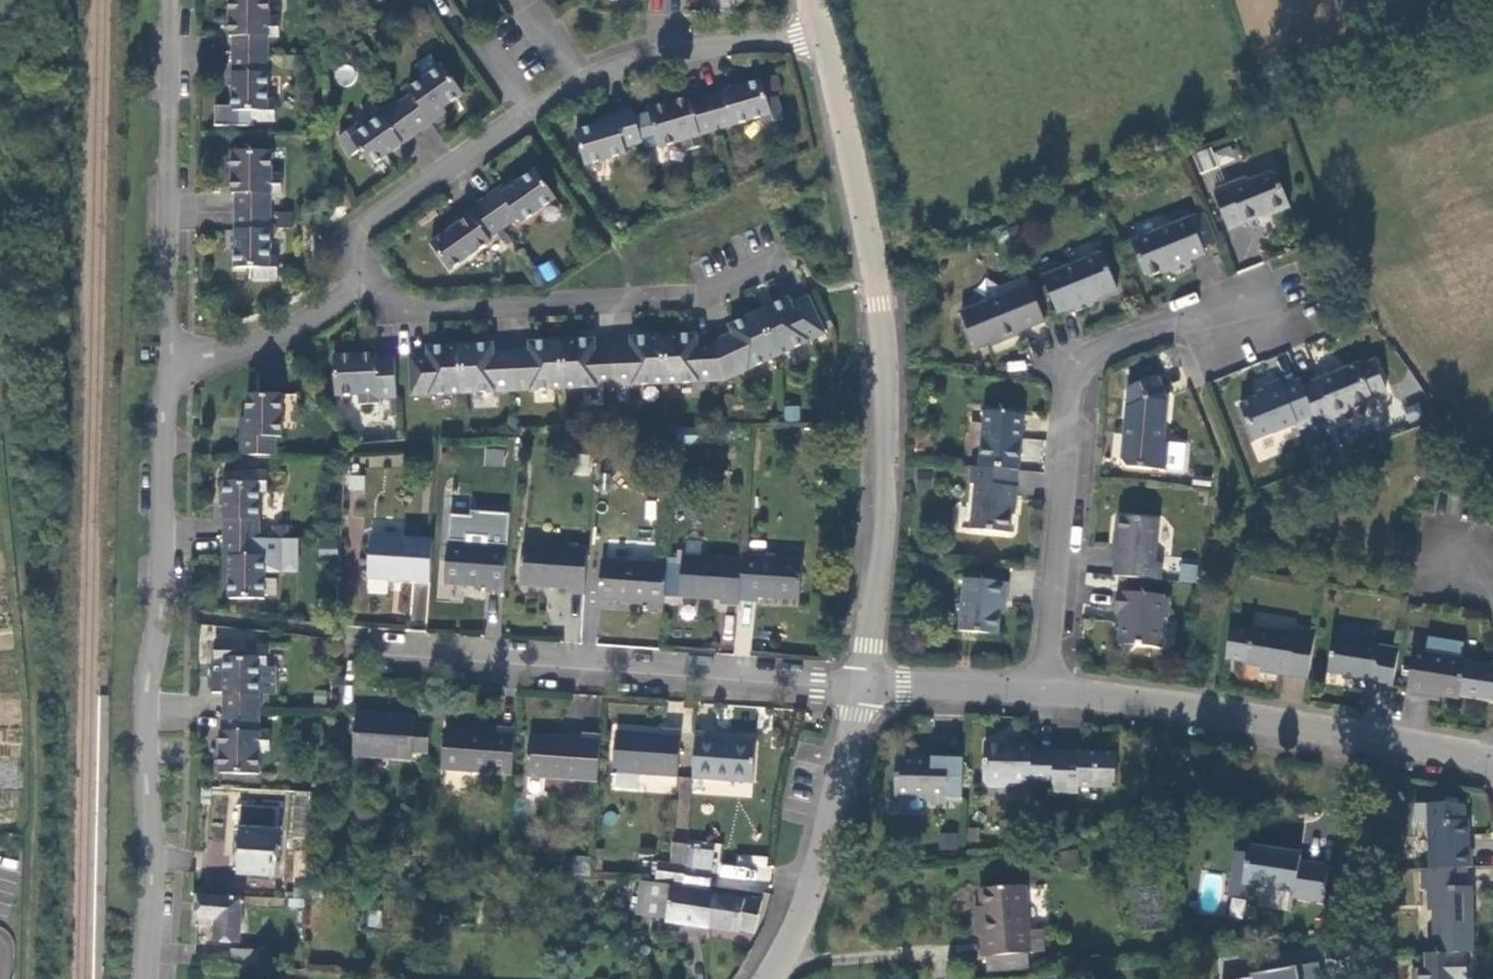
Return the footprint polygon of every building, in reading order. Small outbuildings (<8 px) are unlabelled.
[(234,56),(269,56),(269,38),(280,38),(280,19),(270,19),(271,0),(231,0),(230,37),(235,37),(234,56)] [(276,102),(269,102),(269,56),(234,56),(234,73),(234,112),(254,112),(254,122),(276,122),(276,102)] [(407,91),(410,95),(396,106),(416,135),(432,124),(428,119),(462,95),(442,66),(407,91)] [(706,96),(716,130),(761,117),(763,124),(782,119),(776,97),(766,100),(760,81),(706,96)] [(647,110),(658,148),(681,141),(684,151),(702,146),(699,135),(716,130),(706,96),(689,101),(688,98),(647,110)] [(396,106),(358,132),(354,126),(336,139),(349,157),(358,151),(369,168),(402,145),(416,135),(396,106)] [(614,119),(574,131),(584,166),(625,153),(623,148),(641,143),(631,108),(612,113),(614,119)] [(1198,170),(1237,161),(1233,144),(1194,153),(1198,170)] [(282,176),(272,176),(272,152),(232,152),(232,194),(236,194),(236,213),(270,212),(271,195),(282,195),(282,176)] [(482,200),(502,229),(516,218),(520,223),(555,199),(535,170),(501,193),(497,189),(482,200)] [(1215,189),(1213,194),(1227,230),(1269,213),(1270,215),(1287,208),(1273,175),(1265,175),(1250,180),(1241,178),(1215,189)] [(429,244),(448,271),(489,242),(487,239),(502,229),(482,200),(450,222),(454,227),(429,244)] [(1170,224),(1129,240),(1142,272),(1149,275),(1169,267),(1171,272),(1189,265),(1187,260),(1202,254),(1184,209),(1167,216),(1170,224)] [(277,259),(270,259),(270,212),(236,213),(235,230),(235,269),(255,269),(255,279),(277,279),(277,259)] [(1090,299),(1115,289),(1101,252),(1059,269),(1056,261),(1040,268),(1057,312),(1071,307),(1073,313),(1092,304),(1090,299)] [(1043,322),(1026,279),(998,290),(1001,296),(961,312),(976,349),(1002,339),(1003,342),(1020,335),(1019,332),(1043,322)] [(758,314),(778,357),(824,335),(807,299),(791,307),(788,300),(758,314)] [(715,342),(724,382),(778,357),(758,314),(728,328),(732,334),(715,342)] [(660,337),(663,385),(724,382),(715,342),(695,343),(695,336),(660,337)] [(631,346),(612,347),(614,387),(663,385),(660,337),(630,338),(631,346)] [(560,342),(562,390),(614,387),(612,347),(594,348),(593,340),(560,342)] [(529,351),(510,352),(512,392),(562,390),(560,342),(529,344),(529,351)] [(459,347),(461,394),(512,392),(510,352),(492,353),(491,345),(459,347)] [(427,356),(409,357),(410,397),(461,394),(459,347),(427,348),(427,356)] [(396,399),(394,358),(375,358),(375,354),(332,356),(334,396),(358,395),(359,405),(377,404),(377,400),(396,399)] [(1318,380),(1301,386),(1315,422),(1318,428),(1334,422),(1332,417),(1350,409),(1349,406),(1369,398),(1367,395),(1384,388),(1373,361),(1359,366),(1358,362),(1346,367),(1343,373),(1337,375),(1334,368),(1316,375),(1318,380)] [(1121,460),(1126,467),(1166,471),(1168,451),(1163,450),(1166,400),(1155,379),(1126,390),(1121,460)] [(1264,393),(1239,403),(1254,439),(1296,422),(1299,429),(1315,422),(1301,386),(1298,379),(1282,386),(1279,379),(1262,386),(1264,393)] [(281,396),(247,395),(246,436),(240,437),(240,456),(275,456),(275,438),(281,438),(281,396)] [(983,414),(978,468),(1017,471),(1022,418),(983,414)] [(677,429),(677,446),(704,446),(705,429),(677,429)] [(1022,439),(1021,458),(1038,459),(1039,440),(1022,439)] [(970,530),(1009,534),(1012,505),(1014,505),(1017,471),(978,468),(971,467),(970,484),(975,484),(970,530)] [(224,481),(223,539),(258,539),(259,492),(266,491),(266,471),(244,471),(244,481),(224,481)] [(486,592),(504,594),(510,520),(510,514),(471,511),(470,517),(450,515),(445,585),(486,588),(486,592)] [(1158,522),(1120,518),(1118,544),(1114,544),(1113,561),(1116,561),(1114,576),(1161,581),(1163,565),(1154,564),(1158,522)] [(430,583),(433,541),(371,536),(367,579),(430,583)] [(280,539),(258,539),(223,539),(223,558),(229,558),(228,599),(263,600),(264,572),(280,572),(280,539)] [(566,594),(584,595),(587,550),(523,545),(520,586),(566,589),(566,594)] [(739,602),(742,561),(682,557),(679,598),(720,601),(720,606),(739,607),(739,602)] [(802,561),(742,557),(742,561),(739,602),(757,604),(758,599),(799,602),(802,561)] [(645,610),(663,611),(666,566),(602,561),(599,602),(645,605),(645,610)] [(1196,582),(1198,564),(1181,563),(1179,581),(1196,582)] [(963,580),(959,631),(998,635),(1002,600),(1006,600),(1008,584),(963,580)] [(408,619),(425,621),(428,585),(411,583),(408,619)] [(1169,597),(1118,593),(1116,613),(1125,614),(1122,645),(1125,649),(1131,650),(1135,646),(1158,649),(1161,618),(1167,619),(1169,597)] [(1307,678),(1314,634),(1293,631),(1293,634),(1251,627),(1245,663),(1272,667),(1271,673),(1307,678)] [(1392,685),(1398,649),(1380,646),(1381,643),(1336,636),(1330,671),(1356,675),(1355,686),(1374,689),(1375,682),(1392,685)] [(1460,699),(1466,660),(1462,659),(1464,644),(1430,639),(1428,653),(1415,651),(1408,695),(1426,698),(1427,693),(1460,699)] [(267,668),(267,648),(267,646),(246,645),(246,642),(215,642),(214,663),(224,663),(224,714),(258,715),(259,695),(275,695),(275,669),(267,668)] [(428,754),(430,726),(415,724),(415,717),(356,713),(353,755),(412,760),(412,753),(428,754)] [(258,715),(224,714),(223,732),(219,732),(219,775),(259,775),(259,751),(269,752),(269,733),(258,733),(258,715)] [(512,775),(515,730),(497,729),(497,733),(444,729),(441,770),(512,775)] [(677,778),(681,733),(663,732),(662,736),(616,732),(613,773),(677,778)] [(714,736),(696,734),(692,780),(752,784),(755,743),(714,740),(714,736)] [(597,782),(600,737),(582,735),(582,740),(530,736),(526,777),(597,782)] [(1025,740),(982,739),(981,780),(985,785),(1000,786),(1004,781),(1026,782),(1026,786),(1051,787),(1051,785),(1052,749),(1052,747),(1030,746),(1025,740)] [(1187,747),(1169,747),(1169,759),(1186,759),(1187,747)] [(1112,751),(1052,749),(1051,785),(1051,787),(1051,790),(1075,791),(1076,786),(1111,787),(1112,751)] [(961,798),(962,752),(944,751),(944,755),(900,754),(893,761),(892,793),(923,794),(928,800),(943,800),(943,797),(961,798)] [(295,793),(292,839),(309,840),(312,794),(295,793)] [(274,878),(279,809),(239,807),(237,830),(242,831),(242,834),(237,834),(235,871),(239,872),(239,875),(274,878)] [(1469,821),(1430,821),(1431,869),(1468,868),(1473,868),(1472,851),(1470,850),(1469,821)] [(957,835),(939,834),(939,849),(957,849),(957,835)] [(1293,897),(1322,902),(1328,866),(1300,861),(1302,854),(1265,848),(1265,845),(1250,842),(1248,852),(1237,850),(1229,894),(1252,898),(1255,885),(1294,892),(1293,897)] [(712,854),(692,852),(689,870),(710,873),(712,854)] [(768,880),(768,856),(735,855),(735,864),(718,863),(718,878),(768,880)] [(589,877),(591,859),(571,857),(570,875),(589,877)] [(685,868),(658,864),(656,882),(684,885),(685,870),(685,868)] [(1468,868),(1423,869),(1423,892),(1430,891),(1430,910),(1434,911),(1436,954),(1468,953),(1474,953),(1473,888),(1468,888),(1468,868)] [(689,870),(685,870),(684,885),(709,889),(711,873),(710,873),(689,870)] [(671,887),(642,882),(636,917),(666,920),(671,887)] [(714,894),(671,887),(666,920),(665,923),(709,929),(714,894)] [(1024,887),(979,891),(981,908),(982,921),(976,921),(977,938),(980,938),(982,959),(985,959),(1027,955),(1043,954),(1041,932),(1028,933),(1024,887)] [(762,901),(714,894),(709,929),(737,932),(738,929),(754,934),(762,901)] [(199,896),(198,920),(216,922),(214,942),(239,944),(242,899),(199,896)] [(304,908),(305,901),(290,900),(290,907),(304,908)] [(231,950),(230,967),(258,969),(259,952),(231,950)] [(1436,954),(1428,954),(1428,970),(1415,970),(1415,978),(1469,978),(1468,953),(1436,954)] [(1027,955),(985,959),(987,973),(1028,970),(1027,955)] [(1317,962),(1213,978),(1320,978),(1317,962)]
